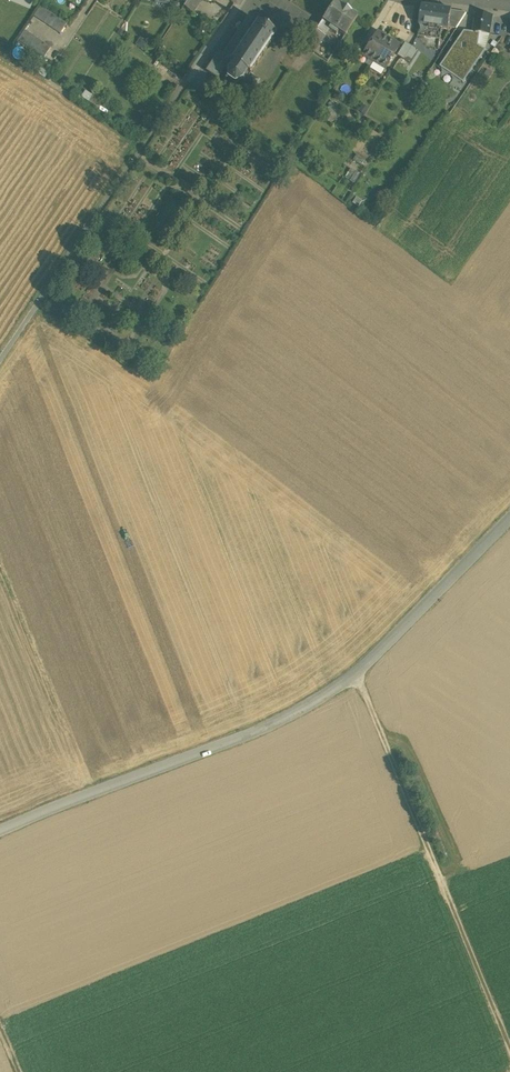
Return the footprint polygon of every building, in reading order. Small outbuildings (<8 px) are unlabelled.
[(193,13),(202,0),(189,0),(188,1),(184,8),(193,13)] [(331,26),(329,29),(337,34),(339,31),(345,36),(357,18),(335,3),(323,20),(331,26)] [(432,38),(437,8),(423,6),(418,36),(432,38)] [(67,24),(41,7),(34,17),(60,34),(67,24)] [(452,10),(437,8),(432,38),(440,40),(442,29),(449,30),(449,28),(452,10)] [(467,12),(452,10),(449,28),(457,29),(467,12)] [(494,16),(476,14),(474,32),(480,34),(491,35),(494,16)] [(248,17),(222,55),(218,53),(206,71),(218,79),(224,69),(227,71),(227,79),(224,80),(225,81),(227,80),(234,84),(233,87),(235,87),(235,84),(242,81),(244,83),(242,87),(250,92),(251,90),(253,91),(260,81),(259,81),(260,80),(259,79),(258,80),(251,75),(250,74),(255,65),(257,66),(257,65),(256,64),(262,56),(263,57),(264,55),(263,55),(268,46),(269,47),(270,46),(269,45),(270,43),(272,44),(272,43),(271,43),(273,39),(274,40),(275,39),(274,38),(275,37),(276,37),(277,36),(276,35),(275,35),(276,33),(274,33),(274,34),(269,31),(270,29),(269,28),(268,30),(264,27),(266,26),(265,25),(264,27),(259,24),(260,23),(258,22),(258,23),(248,17)] [(325,36),(316,30),(306,46),(314,52),(325,36)] [(44,58),(51,48),(25,31),(18,40),(44,58)] [(465,32),(440,67),(463,83),(487,48),(479,44),(480,34),(465,32)] [(376,33),(368,46),(363,55),(374,62),(388,39),(382,36),(382,37),(376,33)] [(394,42),(388,39),(374,62),(385,69),(399,47),(393,43),(394,42)] [(363,55),(368,46),(363,42),(355,55),(360,59),(363,55)] [(412,47),(405,42),(397,56),(404,60),(412,47)] [(419,51),(412,47),(404,60),(410,64),(419,51)] [(324,108),(328,117),(339,113),(336,103),(324,108)] [(238,198),(252,204),(254,198),(241,193),(238,198)]
